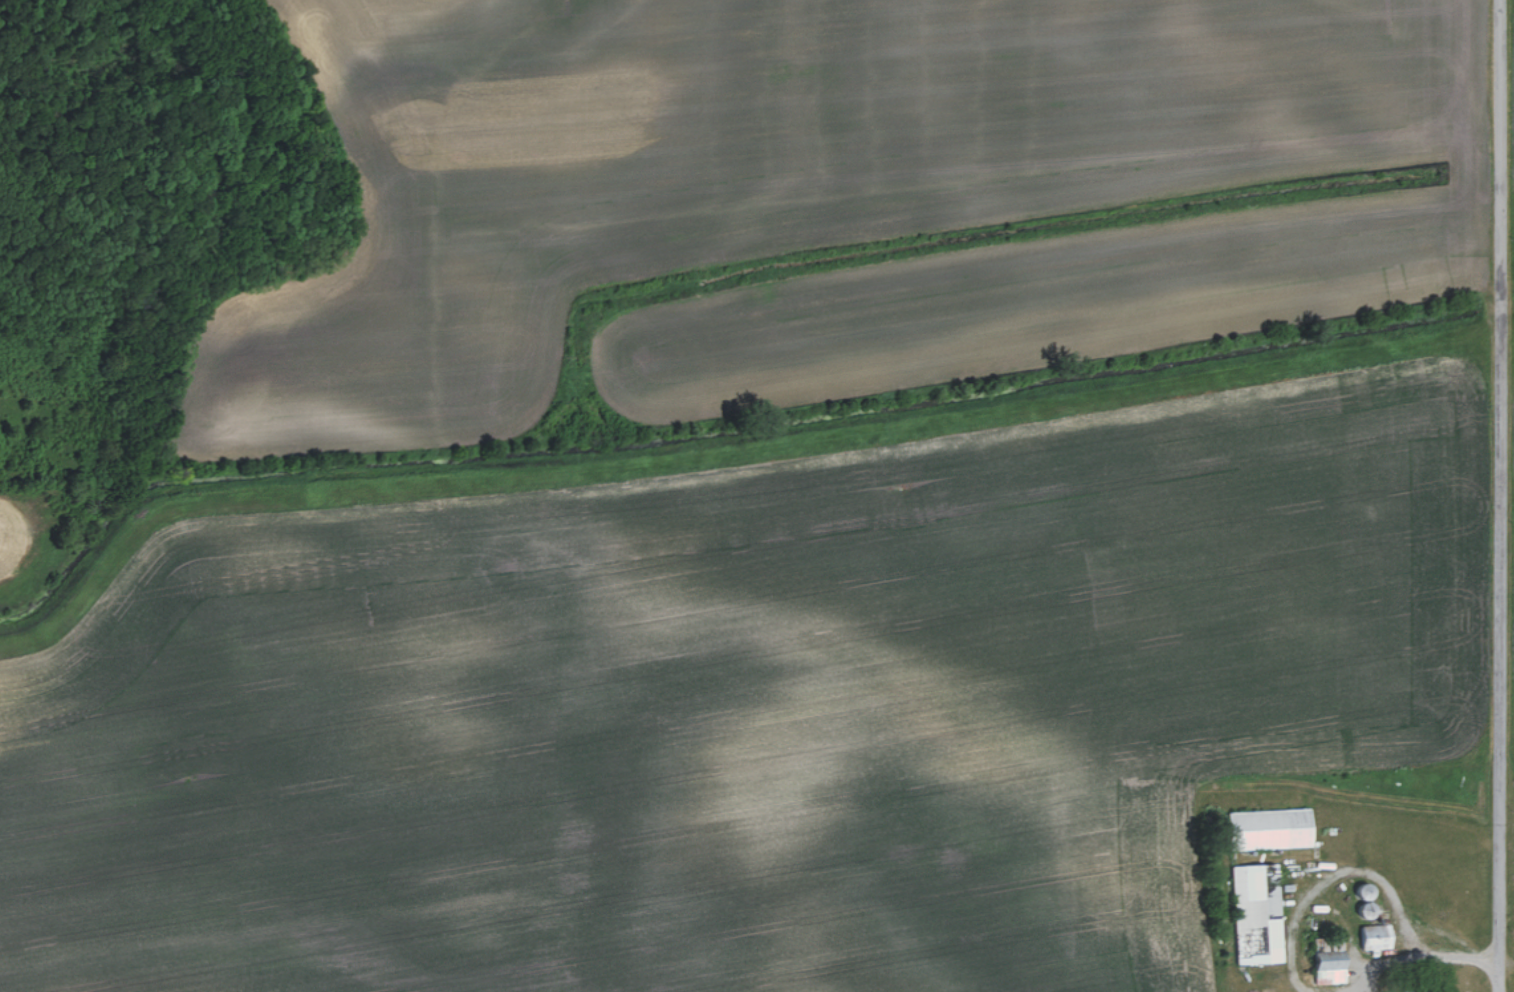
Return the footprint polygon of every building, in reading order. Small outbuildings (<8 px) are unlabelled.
[(1235,814),(1237,843),(1248,842),(1248,851),(1319,848),(1317,810),(1235,814)] [(1289,965),(1286,888),(1272,888),(1272,881),(1285,880),(1284,866),(1239,867),(1242,966),(1289,965)] [(1399,950),(1398,926),(1364,928),(1365,952),(1399,950)] [(1353,984),(1352,952),(1320,953),(1322,985),(1353,984)]
